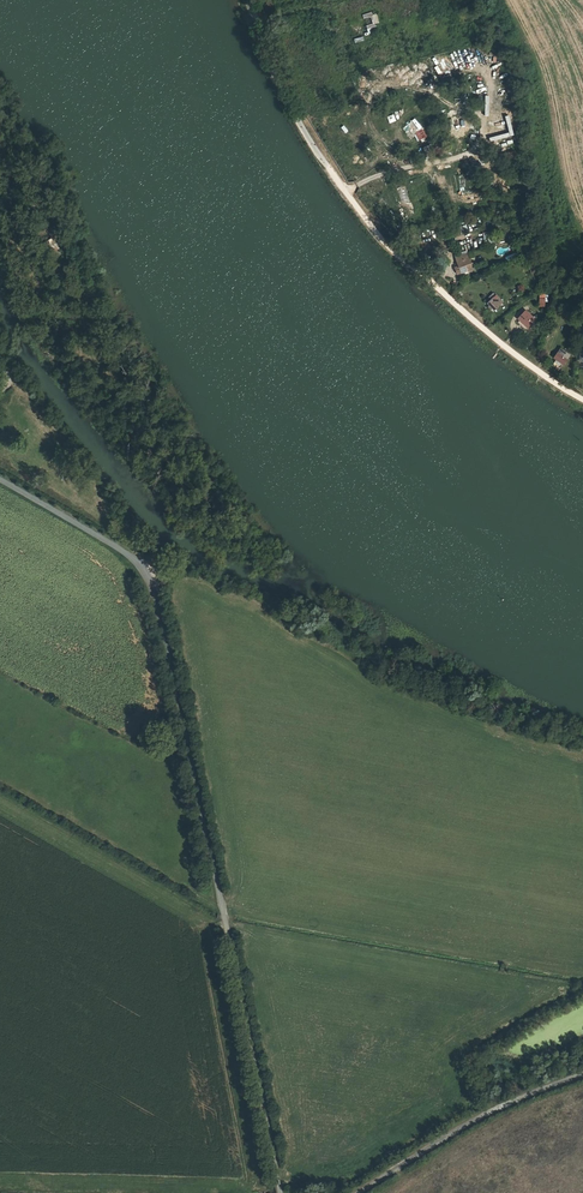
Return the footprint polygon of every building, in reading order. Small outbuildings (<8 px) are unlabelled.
[(389,123),(396,121),(394,114),(387,116),(389,123)] [(506,129),(505,122),(504,122),(504,116),(491,116),(492,130),(506,129)] [(409,137),(423,129),(416,119),(402,127),(409,137)] [(464,139),(466,143),(477,137),(475,132),(464,139)] [(483,232),(483,241),(491,241),(491,231),(483,232)] [(62,255),(54,239),(46,243),(54,259),(62,255)] [(467,264),(473,262),(470,251),(458,254),(460,259),(459,259),(463,271),(469,269),(467,264)] [(491,298),(488,301),(495,309),(502,302),(501,301),(503,299),(497,293),(496,294),(493,291),(489,295),(491,298)] [(516,319),(528,329),(537,319),(524,309),(516,319)] [(562,349),(555,359),(565,366),(572,356),(562,349)]
